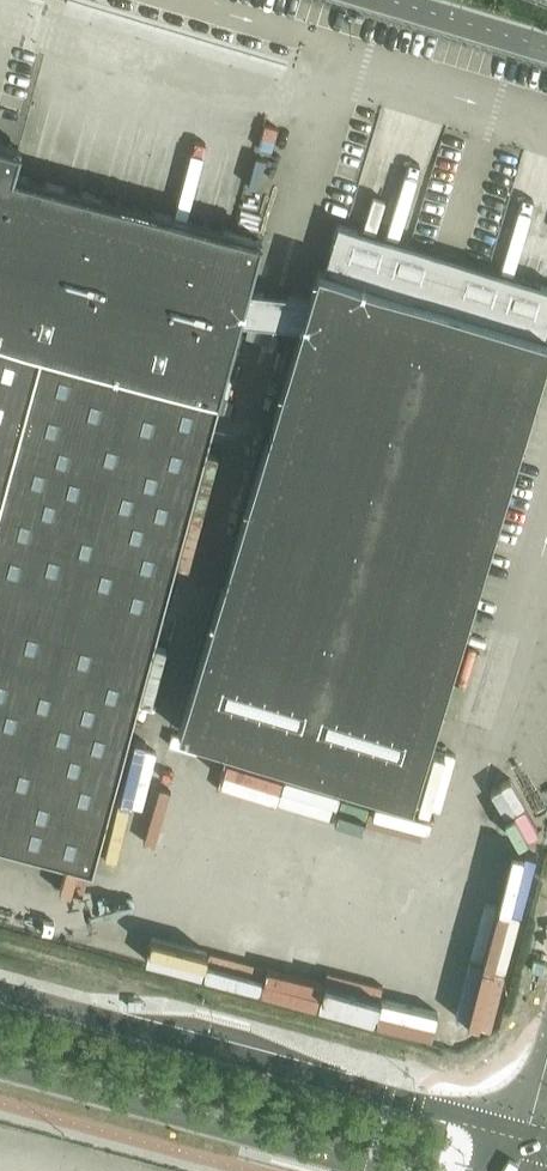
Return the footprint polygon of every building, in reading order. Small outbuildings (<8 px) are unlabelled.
[(13,173),(20,147),(0,141),(0,223),(13,173)] [(13,173),(0,223),(0,841),(93,866),(240,320),(301,327),(310,297),(248,289),(261,240),(13,173)] [(546,330),(546,285),(338,221),(323,269),(320,268),(319,268),(310,297),(301,327),(179,730),(412,801),(545,361),(546,355),(546,337),(545,336),(546,330)]
